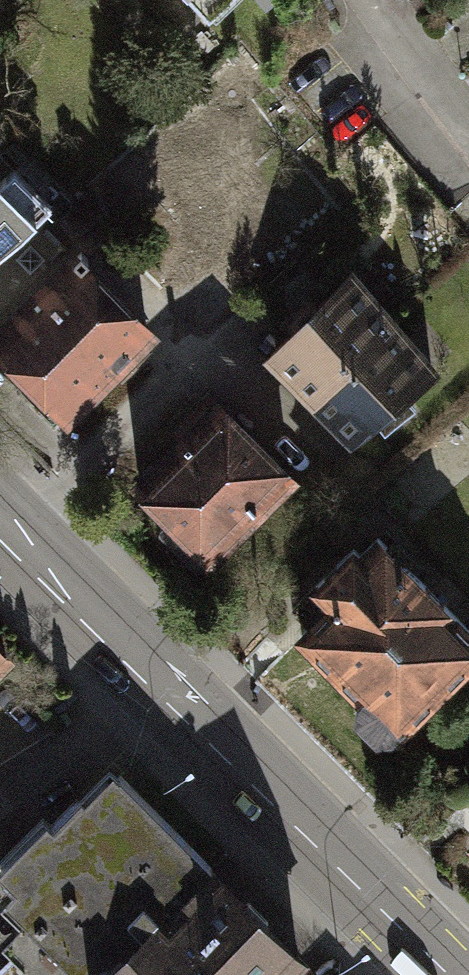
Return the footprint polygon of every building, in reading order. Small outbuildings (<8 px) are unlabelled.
[(32,217),(1,185),(0,186),(0,248),(32,217)] [(75,259),(0,331),(0,344),(27,372),(13,385),(52,425),(147,333),(75,259)] [(345,276),(270,349),(314,393),(387,323),(345,276)] [(387,323),(314,393),(354,435),(431,372),(387,323)] [(216,403),(137,482),(171,516),(156,531),(196,570),(289,476),(216,403)] [(468,656),(468,628),(377,535),(358,554),(351,546),(315,582),(332,598),(298,631),(359,691),(355,711),(374,729),(396,729),(468,656)] [(17,659),(0,642),(0,675),(17,659)] [(112,760),(79,795),(72,788),(54,807),(44,797),(0,842),(0,974),(93,974),(94,974),(210,856),(112,760)] [(308,950),(210,856),(94,974),(93,974),(283,974),(308,950)]
